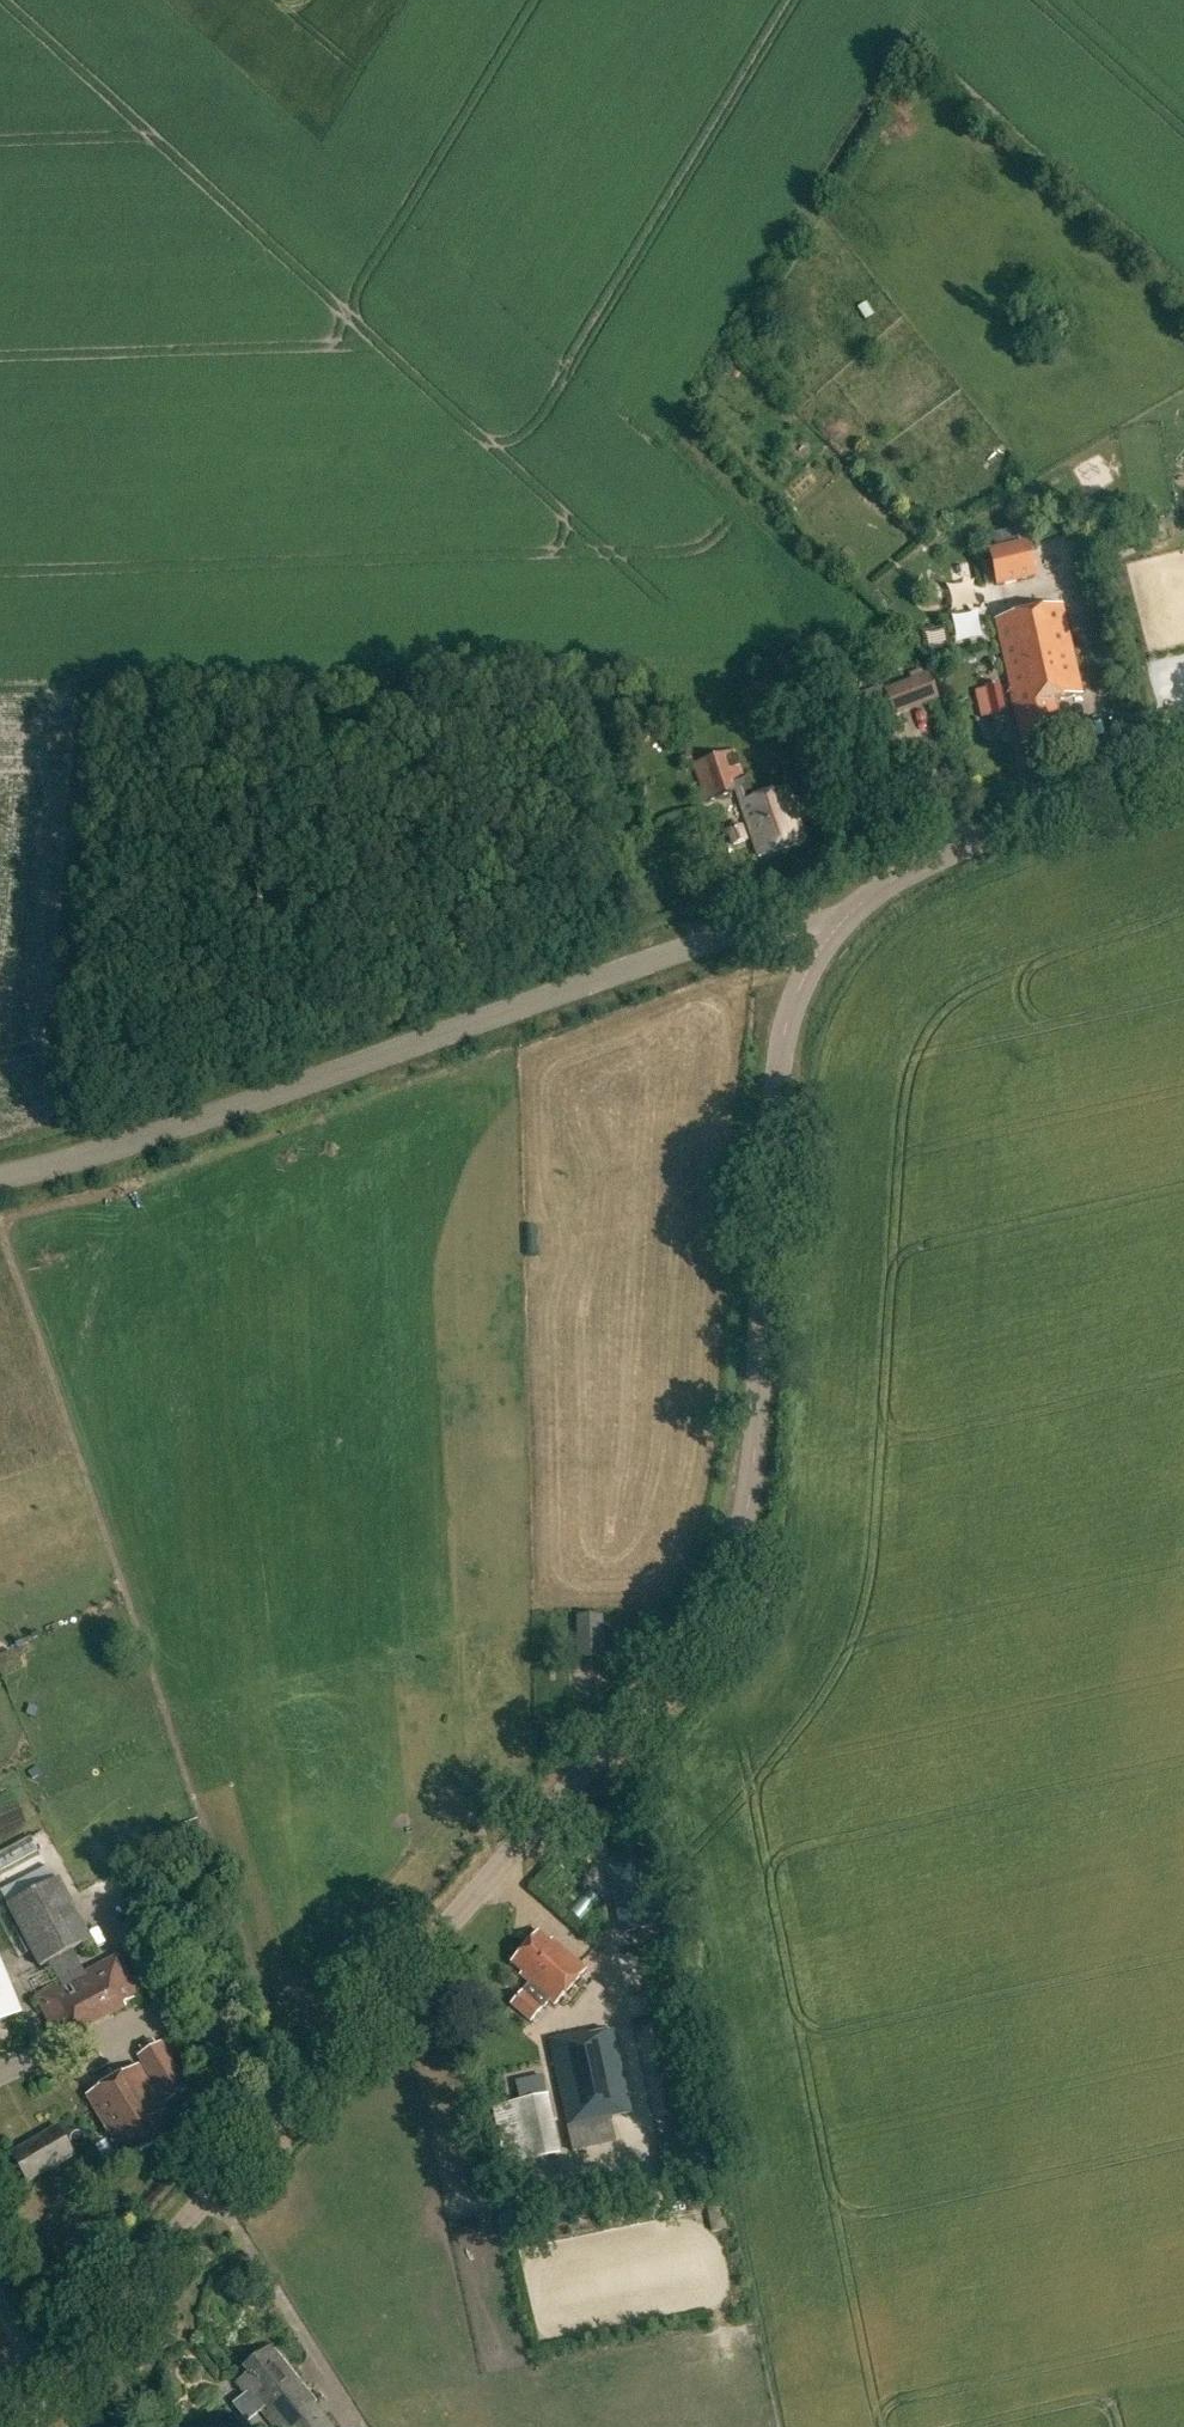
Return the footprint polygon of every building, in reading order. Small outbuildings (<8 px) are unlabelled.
[(1096,491),(1122,476),(1107,451),(1082,466),(1096,491)] [(1036,579),(1029,544),(992,551),(999,586),(1036,579)] [(1061,607),(995,619),(1021,746),(1060,737),(1052,702),(1081,696),(1061,607)] [(1176,653),(1179,670),(1167,671),(1167,677),(1183,675),(1183,652),(1176,653)] [(937,699),(926,672),(881,689),(892,717),(937,699)] [(995,685),(981,689),(987,718),(1001,714),(995,685)] [(1170,718),(1183,715),(1183,691),(1165,696),(1170,718)] [(688,765),(701,803),(744,788),(731,751),(688,765)] [(803,842),(787,790),(742,804),(758,856),(803,842)] [(597,1660),(596,1620),(571,1621),(571,1660),(597,1660)] [(39,1965),(49,1960),(62,1984),(36,1998),(59,2039),(73,2032),(75,2036),(125,2010),(122,2005),(139,1996),(116,1954),(84,1972),(72,1950),(90,1940),(57,1877),(53,1879),(46,1866),(2,1889),(9,1903),(6,1904),(39,1965)] [(525,2030),(545,2008),(549,2012),(582,1975),(548,1945),(545,1948),(533,1938),(504,1970),(525,1989),(505,2012),(525,2030)] [(21,2013),(0,1961),(0,2021),(21,2013)] [(589,2032),(548,2040),(566,2127),(631,2113),(614,2032),(590,2037),(589,2032)] [(161,2040),(135,2056),(165,2103),(190,2088),(161,2040)] [(160,2116),(165,2113),(138,2068),(86,2098),(124,2163),(171,2135),(160,2116)] [(561,2153),(547,2093),(491,2106),(505,2166),(561,2153)] [(56,2128),(9,2156),(27,2185),(74,2158),(56,2128)] [(269,2426),(329,2426),(313,2406),(316,2404),(271,2349),(243,2371),(248,2378),(235,2387),(244,2399),(233,2407),(247,2425),(260,2415),(269,2426)]
